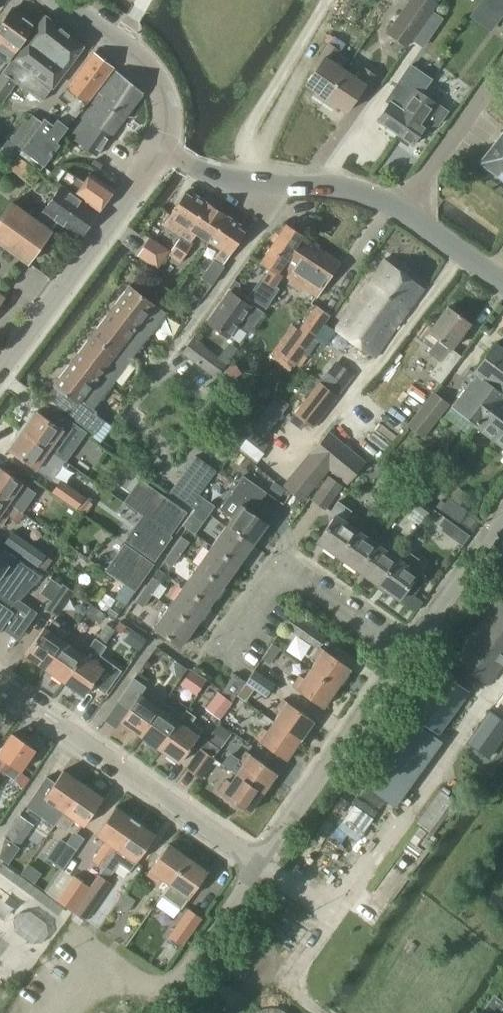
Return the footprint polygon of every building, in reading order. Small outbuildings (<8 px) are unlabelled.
[(386,33),(407,47),(438,2),(435,0),(409,0),(386,33)] [(502,15),(502,0),(483,0),(477,7),(498,22),(502,15)] [(35,25),(12,8),(0,25),(0,48),(12,56),(35,25)] [(3,71),(0,76),(0,100),(2,102),(17,82),(42,102),(53,87),(84,46),(46,14),(14,58),(3,71)] [(312,68),(315,70),(306,84),(326,98),(346,68),(333,60),(339,51),(329,43),(312,68)] [(45,118),(42,121),(22,149),(44,166),(60,143),(57,141),(113,68),(94,52),(59,96),(69,104),(58,118),(54,124),(45,118)] [(359,76),(346,68),(326,98),(346,112),(356,97),(359,99),(376,74),(366,67),(359,76)] [(100,92),(100,91),(66,134),(96,155),(144,92),(116,70),(100,92)] [(400,108),(391,101),(378,120),(400,135),(413,117),(408,114),(423,94),(414,88),(400,108)] [(408,114),(413,117),(400,135),(413,145),(425,127),(424,126),(439,125),(450,110),(440,103),(439,105),(423,94),(408,114)] [(10,140),(9,139),(0,150),(0,156),(9,163),(20,148),(22,149),(42,121),(31,113),(10,140)] [(479,162),(502,179),(502,131),(479,162)] [(44,173),(19,153),(8,167),(33,187),(44,173)] [(85,181),(68,169),(60,181),(100,209),(114,189),(91,173),(85,181)] [(35,222),(49,232),(58,220),(81,236),(99,211),(61,185),(43,210),(35,222)] [(185,192),(163,225),(181,237),(188,227),(191,229),(208,202),(194,193),(192,196),(185,192)] [(188,227),(181,237),(178,243),(169,257),(180,264),(193,244),(192,243),(198,233),(211,241),(228,215),(208,202),(191,229),(188,227)] [(28,262),(49,232),(35,222),(9,203),(0,215),(0,241),(28,262)] [(211,241),(222,248),(206,273),(215,279),(246,230),(240,226),(242,224),(228,215),(211,241)] [(285,224),(260,261),(269,267),(262,278),(264,279),(256,291),(270,300),(279,287),(274,284),(282,272),(279,270),(300,239),(302,235),(285,224)] [(300,239),(279,270),(282,272),(316,295),(339,261),(302,237),(303,235),(302,235),(300,239)] [(169,251),(150,238),(139,254),(158,267),(169,251)] [(425,287),(385,259),(337,330),(376,358),(425,287)] [(167,313),(130,284),(114,304),(151,333),(167,313)] [(230,291),(209,320),(208,322),(228,336),(237,324),(250,333),(265,311),(252,302),(250,305),(230,291)] [(332,315),(330,314),(338,301),(326,292),(317,305),(315,304),(299,328),(292,323),(268,357),(289,372),(295,364),(302,353),(312,342),(329,319),(332,315)] [(136,353),(151,333),(114,304),(99,324),(136,353)] [(438,339),(449,347),(429,375),(440,383),(461,355),(451,347),(470,322),(449,306),(423,341),(432,347),(438,339)] [(312,342),(302,353),(295,364),(300,368),(319,340),(324,344),(338,325),(329,319),(312,342)] [(121,373),(136,353),(99,324),(84,344),(121,373)] [(217,377),(227,363),(193,338),(183,352),(217,377)] [(475,425),(474,426),(501,391),(502,393),(502,347),(496,342),(474,371),(476,373),(450,407),(475,425)] [(106,393),(121,373),(84,344),(69,364),(106,393)] [(53,384),(56,386),(48,396),(97,433),(107,421),(97,413),(98,412),(94,409),(106,393),(69,364),(53,384)] [(313,427),(338,395),(320,381),(295,413),(313,427)] [(252,391),(247,398),(261,408),(272,393),(265,388),(259,396),(252,391)] [(501,391),(474,426),(502,447),(502,393),(501,391)] [(276,394),(251,429),(263,438),(289,403),(276,394)] [(433,394),(409,426),(420,434),(428,425),(431,427),(448,405),(433,394)] [(26,426),(23,430),(66,460),(72,451),(65,445),(72,435),(37,411),(32,417),(31,416),(24,425),(26,426)] [(12,446),(9,450),(51,480),(66,460),(23,430),(18,438),(16,437),(11,444),(12,446)] [(367,462),(330,432),(286,485),(305,500),(330,469),(349,484),(367,462)] [(247,438),(240,446),(257,460),(264,451),(247,438)] [(197,456),(171,491),(195,509),(198,505),(206,493),(202,491),(217,471),(197,456)] [(378,462),(368,475),(374,480),(378,475),(401,492),(408,484),(378,462)] [(8,503),(9,502),(15,506),(16,504),(23,509),(36,492),(0,466),(0,497),(8,503)] [(220,509),(232,517),(226,525),(253,544),(268,524),(253,513),(267,492),(244,475),(220,509)] [(343,485),(330,475),(312,500),(325,509),(343,485)] [(53,492),(76,508),(84,497),(61,481),(53,492)] [(456,487),(449,496),(440,509),(460,523),(470,510),(461,504),(468,495),(456,487)] [(172,526),(186,506),(164,492),(151,512),(172,526)] [(212,498),(206,493),(198,505),(210,514),(216,506),(210,501),(212,498)] [(1,528),(9,515),(19,522),(27,511),(23,509),(16,504),(15,506),(9,502),(8,503),(0,497),(0,527),(1,528)] [(432,507),(420,498),(414,506),(427,515),(432,507)] [(328,514),(334,517),(317,541),(338,556),(357,529),(345,520),(352,510),(338,500),(328,514)] [(198,505),(195,509),(191,513),(204,523),(210,514),(198,505)] [(432,507),(427,515),(439,524),(444,516),(432,507)] [(143,515),(126,539),(155,560),(172,536),(170,534),(143,515)] [(212,545),(239,565),(253,544),(226,525),(212,545)] [(357,529),(338,556),(358,570),(377,543),(357,529)] [(4,543),(38,566),(38,565),(46,570),(52,560),(46,555),(47,554),(13,530),(4,543)] [(173,548),(181,554),(190,542),(182,536),(173,548)] [(142,554),(125,543),(114,560),(134,574),(146,557),(142,554)] [(397,557),(377,543),(358,570),(378,585),(397,557)] [(197,566),(225,585),(239,565),(212,545),(197,566)] [(397,557),(378,585),(399,599),(425,562),(404,547),(397,557)] [(2,629),(18,640),(38,612),(19,599),(40,576),(0,548),(0,631),(2,629)] [(181,554),(173,548),(164,560),(173,566),(181,554)] [(225,585),(197,566),(183,586),(210,605),(225,585)] [(144,589),(152,595),(161,582),(153,576),(144,589)] [(63,583),(62,585),(51,577),(41,593),(51,600),(46,607),(57,616),(75,591),(63,583)] [(168,606),(196,626),(210,605),(183,586),(168,606)] [(152,595),(144,589),(136,601),(144,606),(152,595)] [(451,657),(410,714),(438,734),(479,678),(489,685),(502,665),(502,594),(501,592),(454,659),(451,657)] [(92,604),(86,612),(100,622),(106,614),(92,604)] [(154,627),(181,646),(196,626),(168,606),(154,627)] [(285,625),(316,647),(324,635),(293,613),(285,625)] [(47,628),(45,627),(25,654),(45,668),(64,641),(65,641),(71,631),(54,618),(47,628)] [(84,654),(65,682),(84,696),(93,683),(106,691),(120,670),(99,655),(107,644),(105,643),(96,636),(95,638),(84,654)] [(65,641),(64,641),(45,668),(65,682),(84,654),(65,641)] [(274,643),(263,659),(270,664),(281,648),(274,643)] [(313,657),(317,660),(310,669),(337,688),(351,668),(320,646),(313,657)] [(304,678),(300,675),(292,686),(323,707),(337,688),(310,669),(304,678)] [(255,670),(246,681),(237,695),(246,701),(254,688),(266,696),(275,684),(255,670)] [(184,680),(181,686),(197,697),(200,692),(206,683),(190,672),(184,680)] [(235,673),(221,693),(233,701),(237,695),(246,681),(235,673)] [(134,677),(118,700),(130,708),(121,721),(140,735),(160,708),(140,694),(146,685),(134,677)] [(221,693),(218,691),(206,708),(221,718),(233,701),(221,693)] [(275,709),(279,713),(274,720),(301,739),(314,720),(283,698),(275,709)] [(160,708),(140,735),(148,740),(146,743),(156,751),(158,748),(160,749),(179,721),(183,716),(164,702),(160,708)] [(179,721),(160,749),(179,762),(198,735),(202,729),(191,721),(194,716),(187,711),(183,716),(179,721)] [(472,734),(493,749),(502,735),(502,721),(488,711),(472,734)] [(408,717),(361,782),(394,805),(441,740),(408,717)] [(267,730),(263,727),(255,738),(286,760),(301,739),(274,720),(267,730)] [(219,723),(208,738),(216,744),(227,729),(219,723)] [(36,750),(12,734),(0,750),(0,779),(2,780),(7,773),(16,779),(22,770),(36,750)] [(187,767),(190,770),(198,775),(201,778),(215,759),(200,748),(187,767)] [(239,762),(244,765),(237,774),(263,792),(277,773),(247,751),(239,762)] [(46,815),(48,816),(40,827),(49,834),(57,822),(84,784),(64,770),(44,797),(54,804),(46,815)] [(25,771),(17,782),(24,787),(32,776),(25,771)] [(231,783),(226,779),(219,790),(250,812),(263,792),(237,774),(231,783)] [(84,784),(57,822),(67,829),(75,819),(84,825),(103,797),(84,784)] [(458,802),(441,789),(417,822),(433,834),(458,802)] [(97,834),(107,841),(94,859),(104,866),(117,848),(136,820),(116,806),(97,834)] [(20,814),(4,837),(19,847),(35,824),(20,814)] [(117,848),(104,866),(113,872),(119,863),(130,870),(136,861),(156,834),(136,820),(117,848)] [(47,858),(60,867),(53,877),(56,880),(62,872),(85,838),(75,831),(67,842),(61,838),(47,858)] [(147,874),(157,881),(160,877),(170,884),(188,857),(169,843),(147,874)] [(170,884),(179,890),(176,894),(187,902),(208,871),(188,857),(170,884)] [(62,872),(56,880),(47,893),(73,911),(90,886),(74,875),(71,878),(62,872)] [(99,873),(90,886),(73,911),(86,919),(112,882),(99,873)] [(126,891),(116,905),(127,912),(137,899),(126,891)] [(189,908),(169,935),(182,945),(202,918),(189,908)] [(410,941),(404,949),(411,953),(417,945),(410,941)] [(480,1012),(500,1012),(502,1008),(502,1000),(495,994),(480,1012)]
